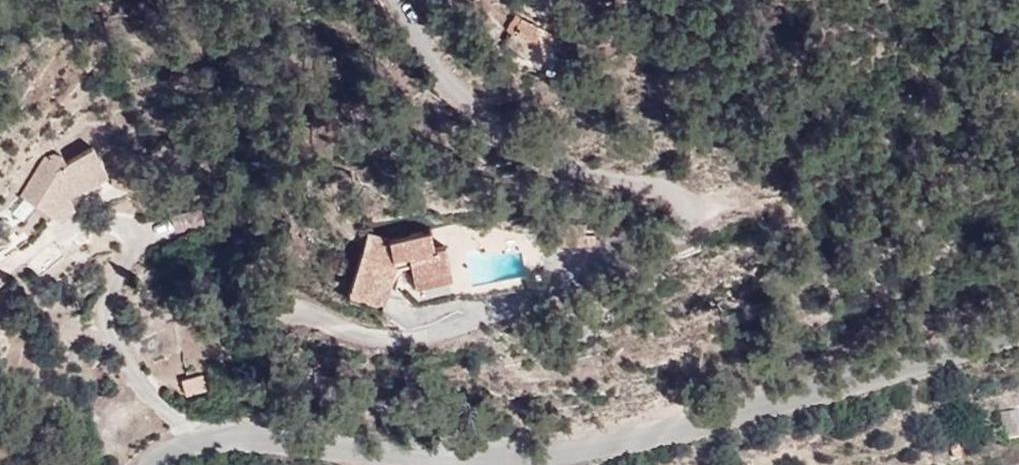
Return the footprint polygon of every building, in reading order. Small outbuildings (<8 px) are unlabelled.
[(551,50),(557,38),(520,18),(507,42),(528,58),(537,42),(551,50)] [(26,126),(21,135),(20,144),(13,153),(8,155),(1,167),(30,185),(48,168),(47,164),(86,141),(69,115),(46,131),(41,124),(26,126)] [(20,144),(21,135),(8,155),(13,153),(20,144)] [(54,177),(48,168),(30,185),(41,191),(54,177)] [(360,222),(350,266),(381,291),(389,256),(406,251),(411,263),(447,252),(440,229),(428,231),(422,214),(382,227),(360,222)] [(450,259),(447,252),(411,263),(413,271),(450,259)] [(381,291),(350,266),(345,290),(380,297),(381,291)]
